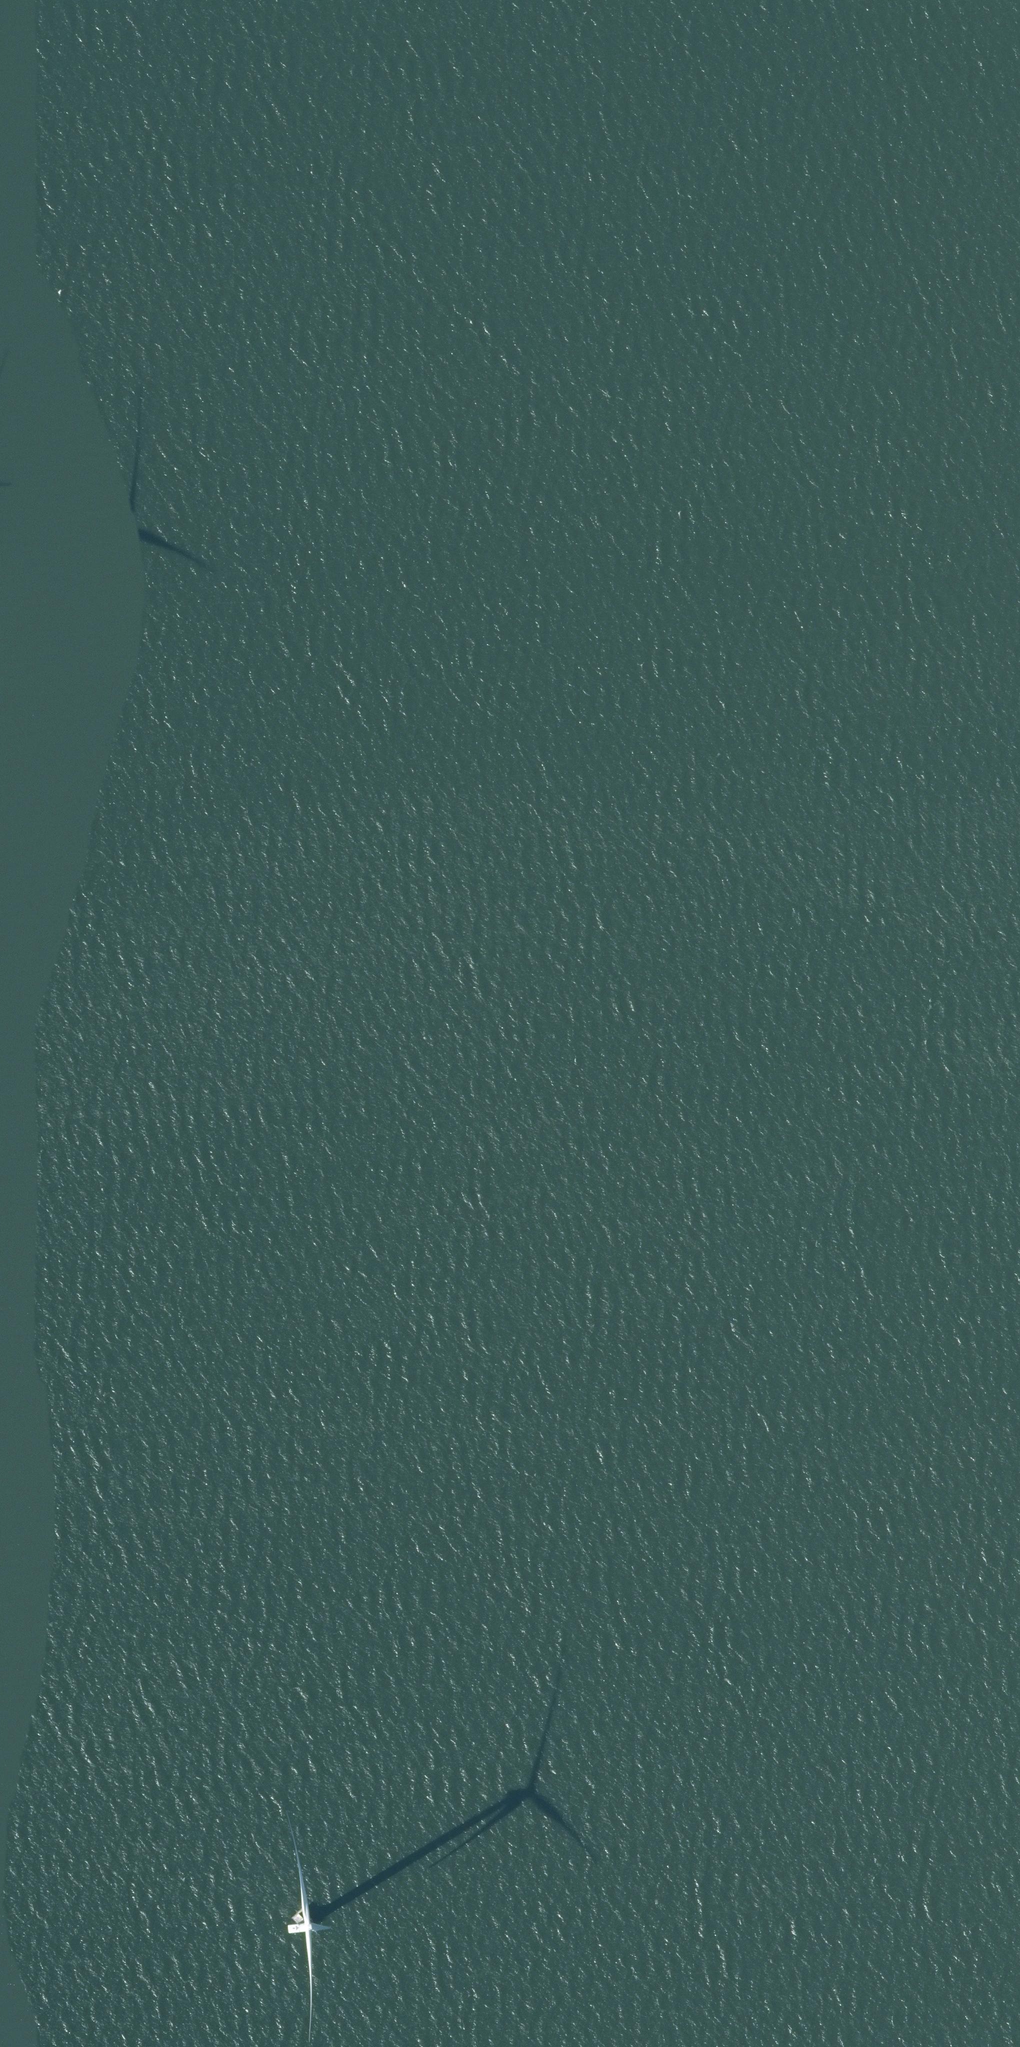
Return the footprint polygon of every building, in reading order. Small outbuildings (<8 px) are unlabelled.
[(304,1921),(304,1923),(304,1925),(305,1926),(306,1927),(308,1927),(310,1927),(311,1926),(312,1925),(313,1923),(312,1921),(311,1920),(310,1919),(308,1918),(306,1919),(305,1920),(304,1921)]
